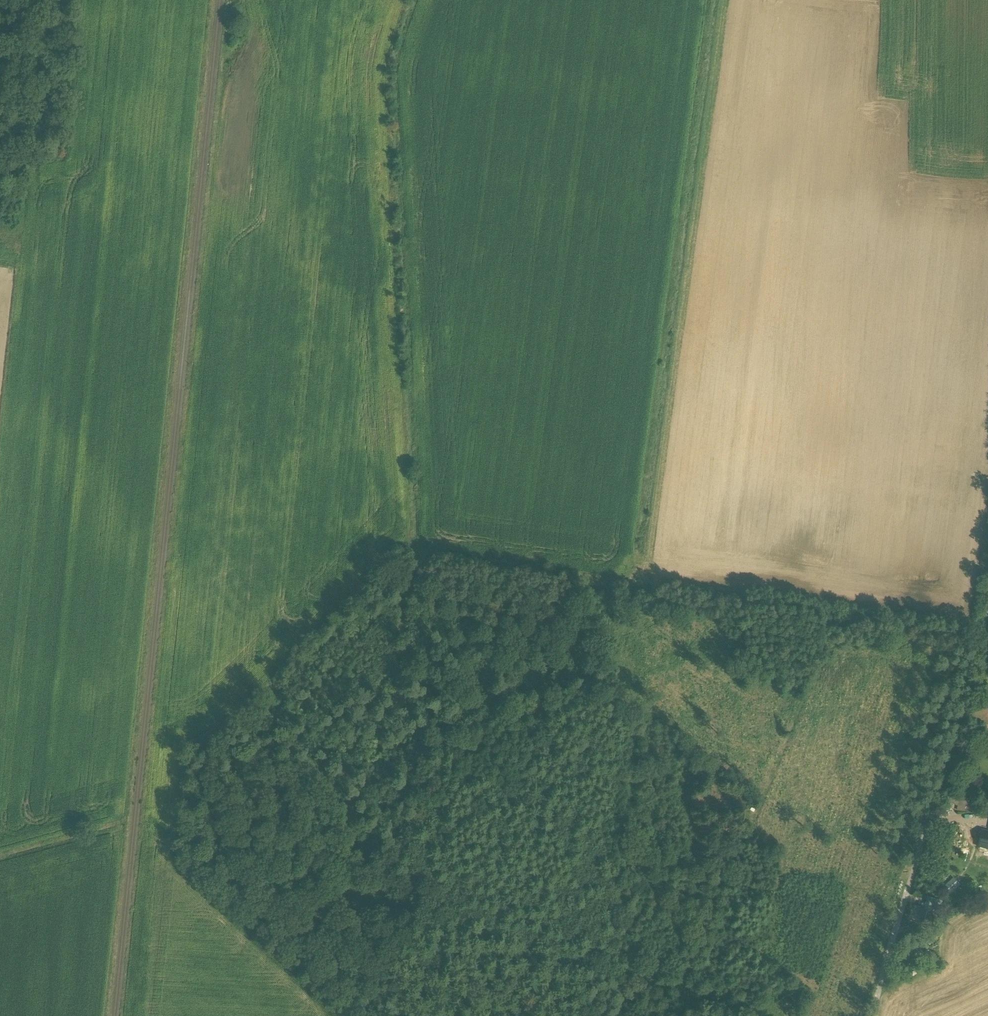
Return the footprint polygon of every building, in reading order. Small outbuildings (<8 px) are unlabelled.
[(974,813),(973,801),(965,798),(966,814),(974,813)] [(981,831),(978,847),(987,849),(987,832),(981,831)] [(954,877),(946,886),(953,893),(961,884),(954,877)] [(928,896),(926,907),(913,904),(909,918),(919,920),(918,923),(928,925),(931,913),(940,915),(944,900),(928,896)]
